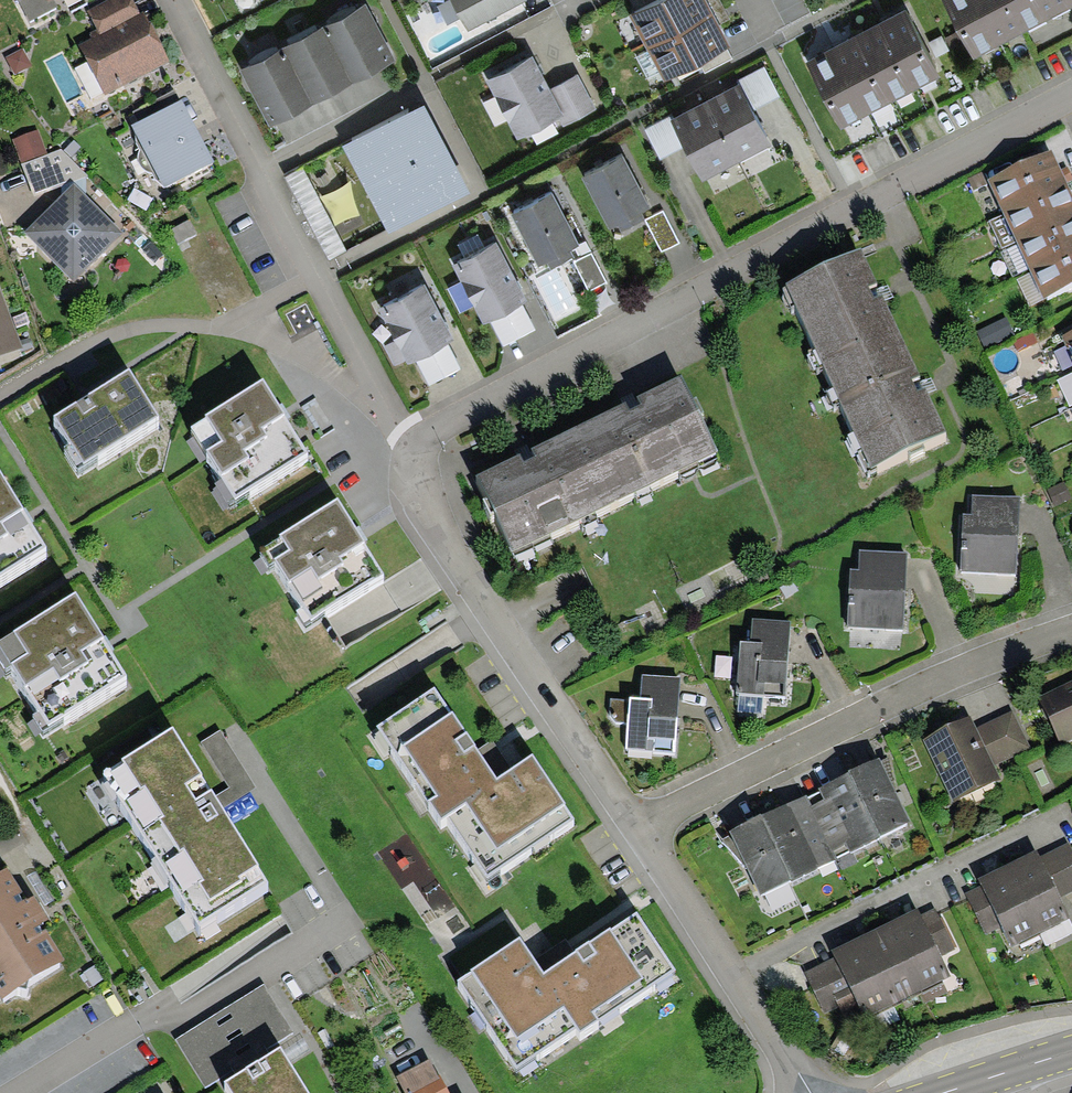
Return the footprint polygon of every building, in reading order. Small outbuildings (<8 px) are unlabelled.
[(53,0),(49,2),(47,0),(20,0),(18,1),(29,21),(57,7),(53,0)] [(142,14),(134,0),(108,0),(88,10),(102,35),(142,14)] [(437,7),(447,26),(462,19),(452,0),(451,0),(437,7)] [(462,19),(468,30),(526,1),(526,0),(452,0),(462,19)] [(629,16),(647,50),(715,15),(707,0),(660,0),(629,16)] [(715,15),(724,9),(720,0),(707,0),(715,15)] [(995,49),(970,0),(940,0),(972,61),(995,49)] [(995,49),(1020,36),(1001,0),(970,0),(995,49)] [(1020,36),(1044,23),(1032,0),(1001,0),(1020,36)] [(1044,23),(1071,8),(1071,7),(1068,0),(1032,0),(1044,23)] [(368,5),(325,27),(355,85),(398,62),(368,5)] [(730,20),(724,9),(715,15),(720,25),(730,20)] [(878,25),(913,91),(941,77),(906,10),(878,25)] [(80,46),(105,95),(170,61),(145,12),(142,14),(102,35),(80,46)] [(720,25),(715,15),(647,50),(647,52),(659,73),(664,83),(699,65),(728,50),(732,48),(720,25)] [(913,91),(878,25),(853,38),(888,105),(913,91)] [(355,85),(325,27),(282,49),(313,107),(355,85)] [(866,117),(888,105),(853,38),(830,50),(866,117)] [(23,49),(7,57),(15,74),(31,65),(23,49)] [(271,129),(313,107),(282,49),(240,70),(271,129)] [(733,59),(728,50),(699,65),(704,74),(733,59)] [(866,117),(830,50),(806,62),(841,129),(866,117)] [(659,73),(647,52),(636,58),(648,79),(659,73)] [(533,55),(486,79),(518,140),(558,119),(565,115),(551,90),(533,55)] [(765,65),(739,78),(753,107),(780,94),(765,65)] [(578,76),(551,90),(565,115),(558,119),(563,129),(596,111),(578,76)] [(739,78),(704,97),(736,156),(770,138),(753,107),(739,78)] [(180,100),(174,89),(132,112),(137,122),(180,100)] [(703,173),(736,156),(704,97),(671,114),(687,143),(703,173)] [(137,122),(131,125),(164,188),(215,162),(183,99),(180,100),(137,122)] [(424,104),(342,147),(388,235),(470,192),(424,104)] [(687,143),(671,114),(645,128),(661,156),(687,143)] [(37,129),(12,139),(21,162),(47,153),(37,129)] [(61,149),(21,164),(34,196),(62,185),(86,176),(88,176),(61,149)] [(1003,210),(1066,182),(1060,169),(1052,150),(989,180),(1003,210)] [(642,214),(651,209),(623,157),(583,179),(610,231),(619,226),(622,232),(645,220),(642,214)] [(1060,169),(1066,182),(1071,179),(1071,177),(1067,167),(1060,169)] [(345,251),(302,169),(287,176),(330,259),(345,251)] [(87,196),(86,176),(62,185),(62,196),(74,184),(87,196)] [(1017,240),(1071,215),(1071,195),(1066,182),(1003,210),(1017,240)] [(62,196),(25,232),(74,282),(123,234),(87,196),(74,184),(62,196)] [(552,194),(511,215),(539,267),(547,262),(551,268),(573,257),(569,250),(579,245),(552,194)] [(665,210),(646,219),(662,252),(681,242),(665,210)] [(1071,248),(1071,215),(1017,240),(1030,267),(1071,248)] [(196,233),(189,220),(171,230),(178,243),(196,233)] [(497,243),(452,266),(482,325),(489,322),(522,305),(528,302),(497,243)] [(1030,267),(1045,299),(1071,286),(1071,248),(1030,267)] [(879,291),(861,252),(787,286),(871,467),(945,434),(923,385),(879,291)] [(592,253),(574,262),(589,291),(607,282),(592,253)] [(448,345),(455,341),(426,285),(378,309),(395,341),(384,346),(395,367),(406,361),(408,365),(416,361),(448,345)] [(0,288),(0,355),(23,348),(0,288)] [(536,333),(522,305),(489,322),(503,349),(536,333)] [(1016,336),(1006,316),(975,332),(985,351),(1016,336)] [(1062,336),(1071,358),(1071,331),(1062,336)] [(1037,342),(1032,333),(1014,342),(1019,351),(1037,342)] [(462,371),(448,345),(416,361),(430,388),(462,371)] [(158,416),(129,369),(53,416),(83,463),(158,416)] [(716,452),(680,378),(632,401),(526,453),(476,477),(512,552),(716,452)] [(308,451),(263,379),(189,425),(235,497),(308,451)] [(0,472),(0,574),(45,546),(28,517),(0,472)] [(1064,482),(1048,489),(1055,506),(1071,499),(1064,482)] [(1016,574),(1020,498),(972,495),(971,515),(963,514),(960,571),(1016,574)] [(385,572),(338,498),(280,535),(289,549),(274,559),(312,618),(385,572)] [(903,630),(907,552),(859,550),(858,570),(850,569),(847,627),(903,630)] [(76,592),(0,639),(0,645),(48,722),(126,673),(109,645),(76,592)] [(785,697),(791,621),(752,618),(751,642),(740,641),(736,693),(739,694),(763,695),(785,697)] [(675,741),(680,677),(642,675),(641,697),(629,697),(629,700),(611,698),(610,716),(616,723),(627,723),(626,748),(673,751),(673,741),(675,741)] [(1039,697),(1061,744),(1071,739),(1071,682),(1039,697)] [(434,686),(375,725),(440,821),(445,817),(486,878),(575,818),(532,754),(496,778),(434,686)] [(762,713),(763,695),(739,694),(738,712),(762,713)] [(1013,711),(976,728),(994,765),(1032,748),(1013,711)] [(1001,780),(994,765),(976,728),(971,717),(923,740),(953,803),(1001,780)] [(173,726),(104,770),(200,922),(269,879),(224,808),(216,795),(173,726)] [(227,789),(216,795),(224,808),(256,788),(220,730),(199,743),(227,789)] [(878,758),(848,770),(879,835),(908,821),(878,758)] [(880,837),(879,835),(848,770),(806,795),(836,856),(849,850),(851,852),(880,837)] [(761,816),(792,879),(838,859),(836,856),(806,795),(761,816)] [(761,816),(729,831),(760,895),(792,879),(761,816)] [(1038,857),(1059,898),(1071,892),(1071,851),(1068,843),(1038,857)] [(1038,857),(1035,851),(1005,866),(1038,934),(1069,919),(1059,898),(1038,857)] [(1011,947),(1038,934),(1005,866),(978,879),(981,885),(1001,927),(1011,947)] [(63,960),(40,924),(48,919),(33,894),(27,898),(8,867),(0,871),(0,998),(1,999),(63,960)] [(1001,927),(981,885),(966,892),(986,933),(1001,927)] [(935,908),(919,916),(940,956),(956,948),(935,908)] [(887,924),(921,991),(950,976),(940,956),(919,916),(916,909),(887,924)] [(579,1034),(675,970),(635,912),(543,973),(519,938),(457,980),(515,1067),(575,1028),(579,1034)] [(921,991),(887,924),(860,936),(893,1004),(921,991)] [(864,1018),(893,1004),(860,936),(831,950),(834,957),(858,1006),(864,1018)] [(843,1013),(858,1006),(834,957),(804,972),(825,1013),(839,1006),(843,1013)] [(265,985),(176,1040),(206,1087),(294,1032),(265,985)] [(226,1081),(233,1092),(310,1092),(281,1047),(226,1081)] [(439,1076),(430,1059),(398,1076),(407,1092),(439,1076)] [(441,1075),(439,1076),(407,1092),(406,1092),(451,1092),(441,1075)]
